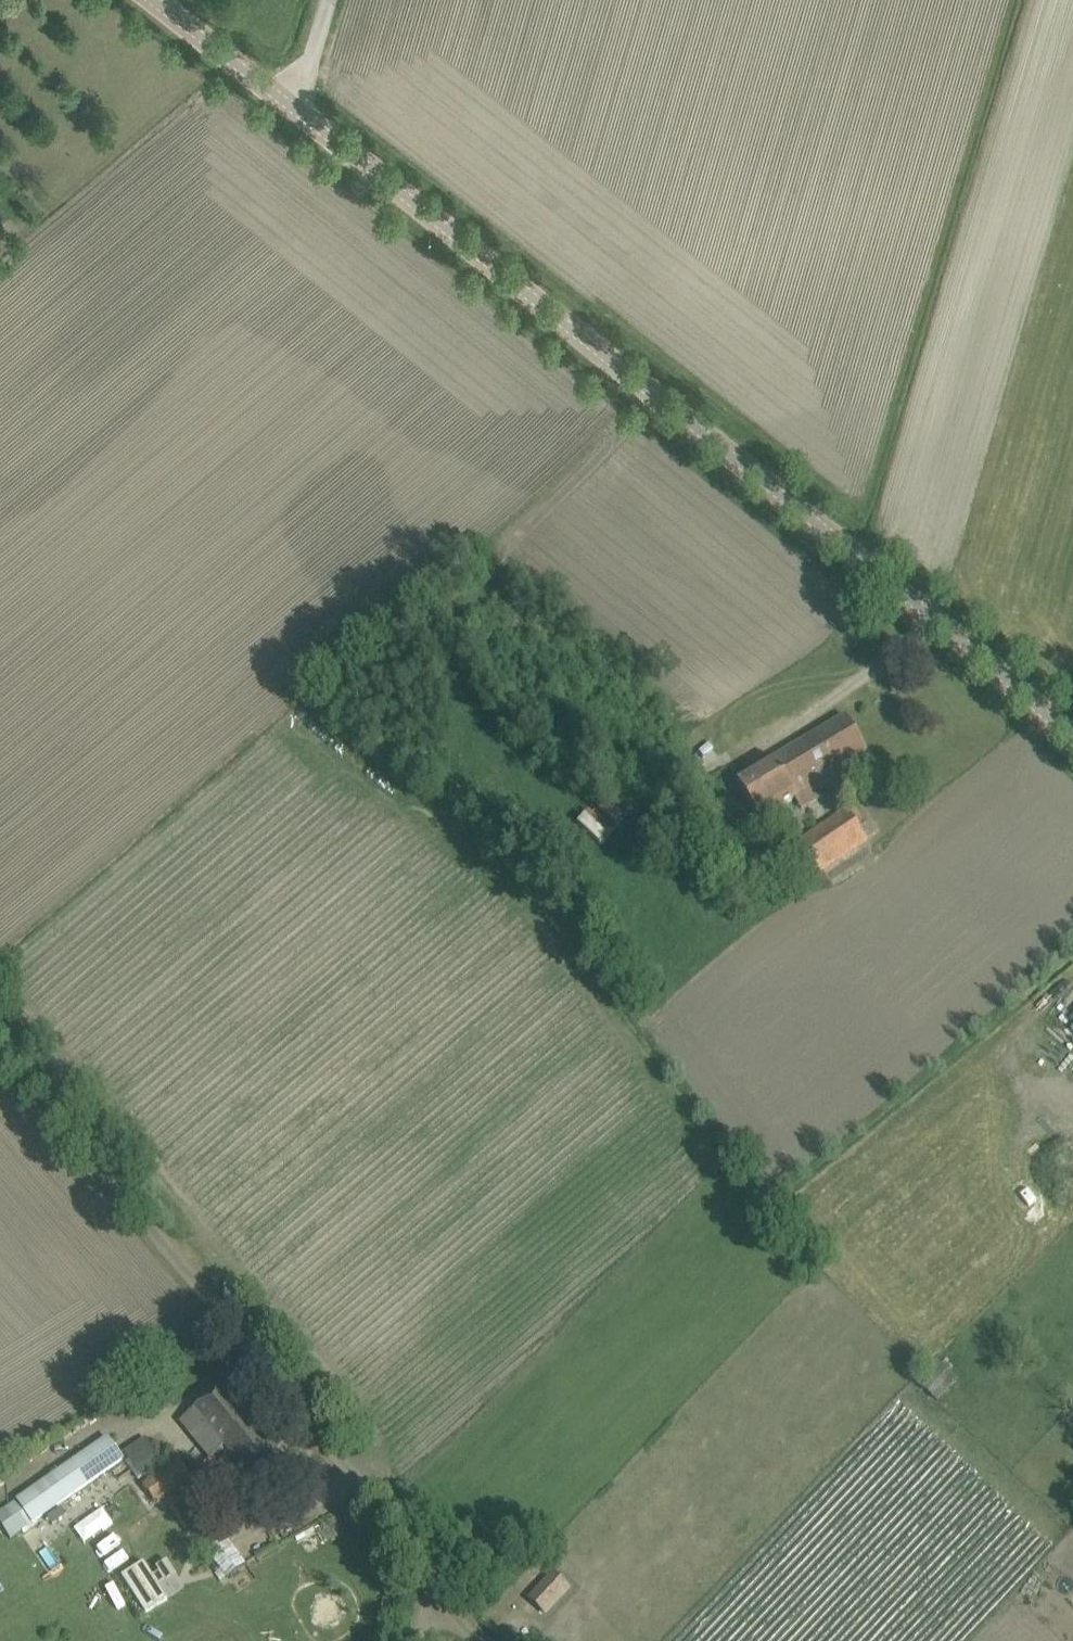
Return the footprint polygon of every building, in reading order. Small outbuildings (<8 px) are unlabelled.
[(868,755),(846,717),(736,782),(759,820),(850,766),(868,755)] [(786,853),(806,883),(868,841),(849,810),(786,853)] [(224,1447),(253,1422),(224,1386),(194,1410),(224,1446),(210,1457),(211,1458),(224,1447)] [(262,1492),(275,1482),(291,1468),(253,1422),(224,1447),(262,1492)] [(34,1523),(125,1460),(110,1438),(19,1501),(34,1523)] [(152,1444),(131,1459),(143,1477),(164,1462),(152,1444)] [(180,1459),(143,1485),(156,1503),(192,1477),(180,1459)] [(228,1578),(246,1565),(227,1537),(208,1550),(228,1578)] [(144,1563),(122,1577),(146,1613),(168,1599),(160,1587),(177,1576),(167,1561),(156,1568),(160,1573),(153,1577),(144,1563)] [(545,1583),(530,1599),(545,1614),(561,1597),(562,1600),(573,1589),(554,1572),(545,1583)]
